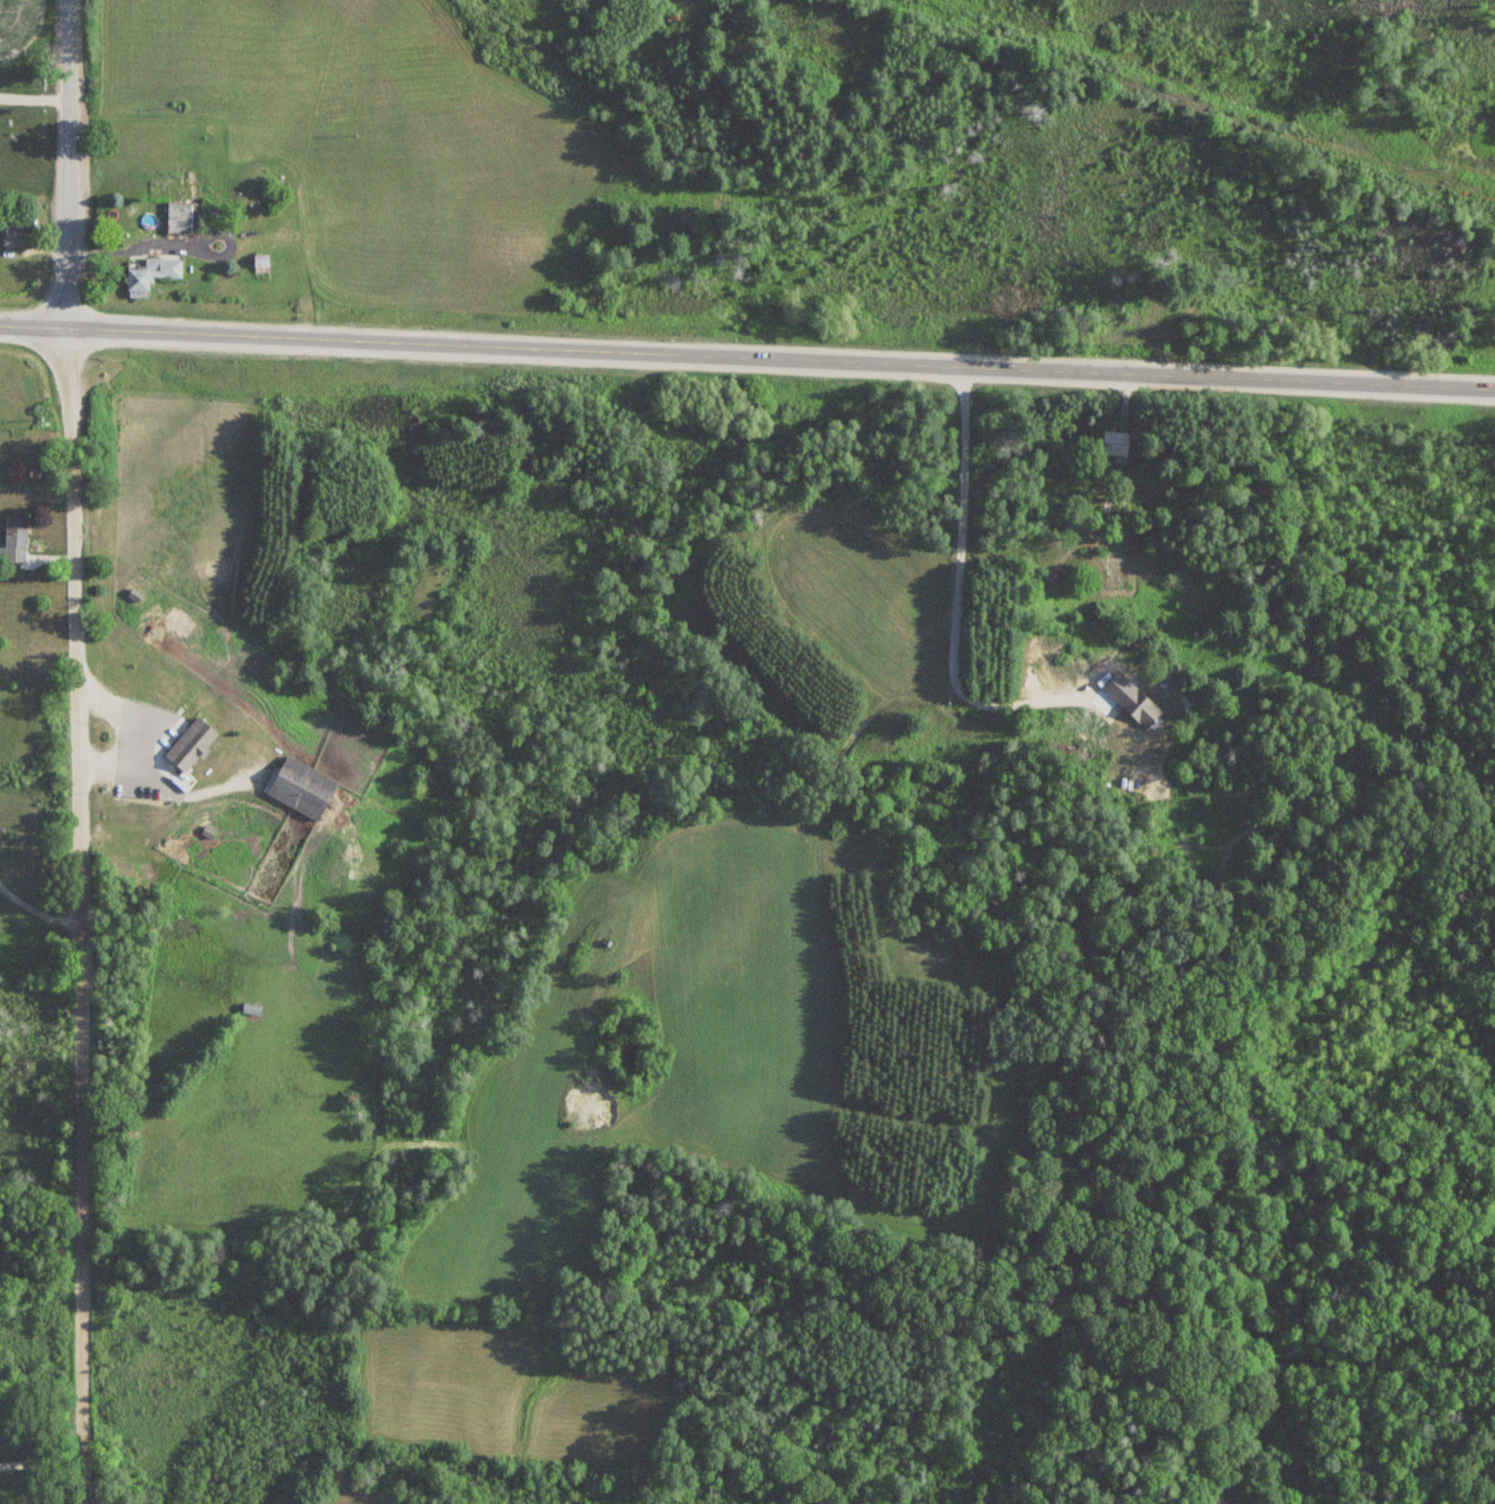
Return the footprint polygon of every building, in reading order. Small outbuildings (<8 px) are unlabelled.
[(167,235),(196,235),(196,204),(167,204),(167,235)] [(18,248),(18,221),(0,221),(0,248),(18,248)] [(268,273),(267,257),(253,257),(254,273),(268,273)] [(127,299),(148,299),(148,279),(180,280),(180,260),(144,260),(144,271),(127,271),(127,299)] [(1128,433),(1101,433),(1101,456),(1128,456),(1128,433)] [(28,485),(28,462),(6,462),(6,485),(28,485)] [(26,517),(4,517),(4,562),(26,562),(26,517)] [(1120,706),(1144,730),(1161,713),(1137,689),(1120,706)] [(218,735),(196,717),(163,756),(185,774),(218,735)] [(338,782),(286,756),(266,796),(318,822),(338,782)] [(259,1006),(242,1005),(242,1015),(259,1015),(259,1006)]
